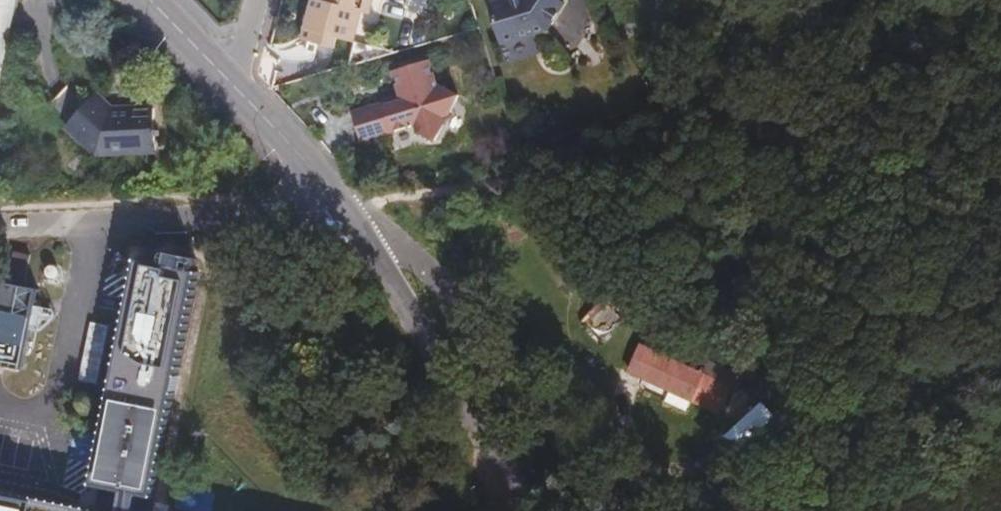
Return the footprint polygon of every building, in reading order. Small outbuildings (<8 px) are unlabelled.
[(18,0),(0,0),(0,86),(18,0)] [(290,37),(323,47),(326,35),(336,38),(345,9),(351,11),(354,0),(300,0),(290,37)] [(351,11),(359,13),(362,0),(354,0),(351,11)] [(484,6),(496,45),(539,32),(558,5),(550,0),(516,0),(513,4),(503,6),(501,1),(484,6)] [(343,40),(351,11),(345,9),(336,38),(343,40)] [(372,100),(373,104),(343,113),(347,127),(352,143),(403,128),(423,140),(435,123),(433,117),(439,116),(447,94),(428,85),(420,60),(381,72),(383,78),(385,78),(387,85),(385,85),(388,95),(372,100)] [(106,112),(88,95),(58,130),(85,158),(144,157),(144,113),(106,112)] [(23,255),(8,252),(4,276),(18,279),(23,255)] [(0,493),(0,510),(141,510),(189,272),(130,260),(85,485),(92,486),(87,510),(0,493)] [(29,290),(0,284),(0,366),(13,369),(29,290)] [(692,375),(630,347),(619,370),(708,411),(719,387),(692,375)] [(699,361),(692,375),(719,387),(726,373),(699,361)]
